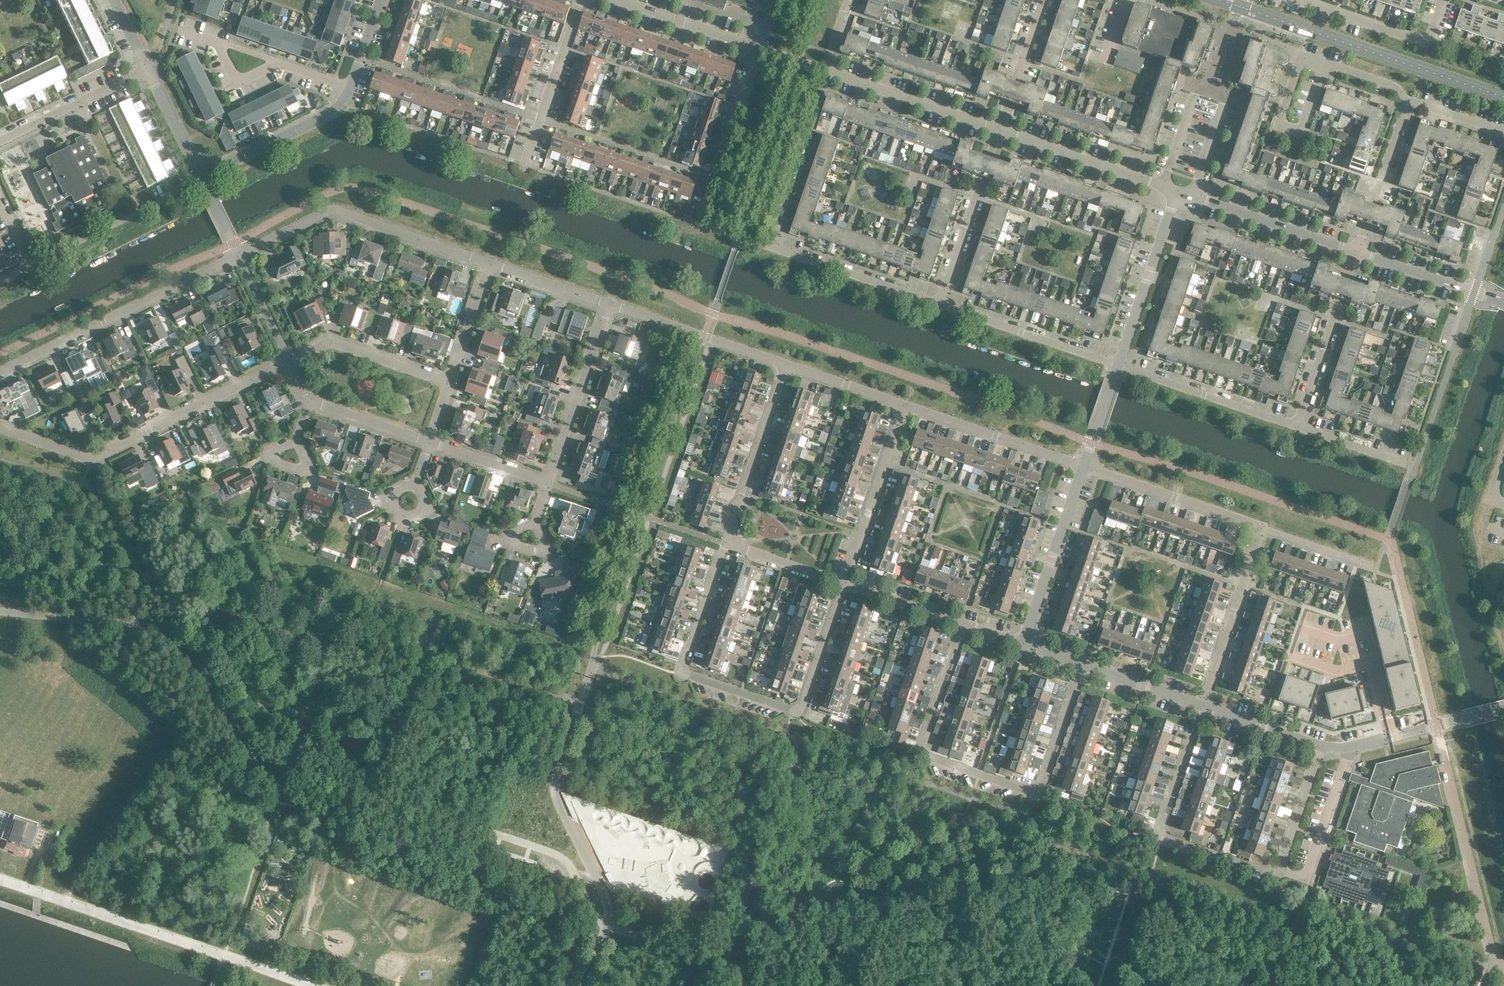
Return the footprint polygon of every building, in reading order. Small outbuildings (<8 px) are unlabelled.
[(64,17),(85,6),(82,0),(55,0),(64,17)] [(192,1),(194,4),(198,6),(195,12),(199,14),(198,14),(201,15),(218,20),(225,0),(193,0),(192,1)] [(341,0),(328,0),(336,3),(333,9),(350,15),(354,4),(341,0)] [(398,7),(419,14),(423,4),(413,0),(406,0),(405,3),(403,4),(400,3),(398,7)] [(513,7),(523,10),(526,0),(515,0),(513,7)] [(523,10),(521,15),(532,18),(533,14),(538,0),(526,0),(523,10)] [(533,14),(543,17),(549,1),(546,0),(538,0),(533,14)] [(549,1),(543,17),(554,21),(561,0),(556,0),(555,2),(554,3),(549,1)] [(562,0),(561,0),(554,21),(564,24),(570,8),(565,6),(564,5),(565,1),(562,0)] [(695,0),(724,10),(727,1),(752,9),(755,0),(695,0)] [(868,4),(884,10),(886,3),(887,0),(869,0),(868,4)] [(886,3),(889,4),(888,7),(903,12),(905,7),(905,6),(889,0),(887,0),(886,3)] [(1005,5),(1021,11),(1024,1),(1022,0),(1007,0),(1005,5)] [(1390,6),(1403,10),(1407,0),(1392,0),(1390,6)] [(1403,10),(1417,15),(1422,0),(1407,0),(1403,10)] [(1078,7),(1062,2),(1058,12),(1074,18),(1078,7)] [(234,3),(231,12),(239,15),(242,6),(234,3)] [(273,4),(270,13),(279,16),(282,7),(273,4)] [(884,10),(868,4),(864,15),(880,20),(884,10)] [(1133,8),(1129,18),(1123,38),(1122,39),(1122,40),(1122,41),(1122,42),(1123,43),(1123,44),(1124,44),(1124,45),(1125,45),(1125,46),(1126,46),(1129,47),(1137,50),(1163,59),(1138,133),(1126,129),(1115,126),(1109,142),(1130,149),(1136,151),(1144,153),(1145,151),(1152,153),(1156,142),(1153,141),(1156,132),(1160,122),(1163,123),(1166,112),(1170,101),(1167,100),(1170,91),(1174,81),(1177,82),(1180,71),(1178,70),(1179,65),(1182,66),(1190,68),(1189,68),(1189,69),(1189,70),(1189,71),(1190,71),(1190,72),(1191,73),(1192,73),(1192,74),(1193,74),(1194,74),(1195,74),(1196,74),(1196,73),(1197,73),(1197,72),(1198,72),(1198,71),(1198,70),(1201,61),(1202,59),(1201,59),(1201,60),(1199,59),(1204,44),(1207,45),(1212,29),(1211,28),(1208,28),(1209,26),(1212,26),(1203,23),(1203,22),(1203,21),(1202,21),(1202,20),(1201,19),(1200,19),(1199,19),(1198,19),(1198,20),(1197,20),(1197,21),(1196,23),(1151,8),(1143,5),(1141,4),(1140,4),(1139,4),(1138,4),(1137,4),(1137,5),(1136,5),(1135,5),(1135,6),(1134,6),(1134,7),(1133,7),(1133,8)] [(1021,11),(1005,5),(1001,15),(1017,21),(1021,11)] [(1477,6),(1473,5),(1471,13),(1461,9),(1454,28),(1468,32),(1477,6)] [(89,15),(85,6),(64,17),(76,41),(97,30),(93,22),(97,20),(96,20),(97,20),(97,19),(97,18),(98,18),(98,17),(97,16),(97,15),(96,14),(94,13),(93,13),(89,15)] [(1481,8),(1477,6),(1468,32),(1481,37),(1487,18),(1478,15),(1481,8)] [(419,14),(398,7),(397,11),(400,13),(401,14),(400,19),(416,24),(419,14)] [(350,15),(333,9),(331,15),(324,13),(322,17),(347,25),(350,15)] [(1074,18),(1058,12),(1055,22),(1071,28),(1074,18)] [(238,35),(249,39),(257,15),(253,13),(251,21),(244,18),(238,35)] [(591,15),(584,13),(578,29),(590,33),(595,17),(593,16),(591,15)] [(1503,15),(1499,14),(1497,21),(1487,18),(1481,37),(1494,41),(1503,15)] [(261,16),(257,15),(249,39),(259,42),(265,26),(258,23),(261,16)] [(1017,21),(1001,15),(998,26),(1014,31),(1017,21)] [(1503,15),(1494,41),(1503,45),(1503,16),(1503,15)] [(347,25),(322,17),(321,20),(329,23),(326,29),(343,35),(347,25)] [(597,17),(595,17),(590,33),(600,37),(606,20),(599,18),(600,18),(597,17)] [(416,24),(400,19),(398,24),(396,24),(393,23),(391,27),(412,35),(416,24)] [(876,22),(865,19),(863,25),(874,29),(876,22)] [(271,28),(265,26),(259,42),(269,46),(278,22),(274,20),(271,28)] [(613,23),(606,20),(600,37),(611,41),(617,24),(615,23),(613,22),(613,23)] [(281,23),(278,22),(269,46),(280,49),(285,33),(279,30),(281,23)] [(1071,28),(1055,22),(1051,33),(1067,38),(1071,28)] [(619,25),(617,24),(611,41),(622,44),(628,28),(621,26),(621,25),(619,25)] [(1014,31),(998,26),(994,36),(1010,41),(1014,31)] [(292,35),(285,33),(280,49),(290,53),(298,29),(294,27),(292,35)] [(412,35),(391,27),(390,32),(393,33),(394,35),(393,39),(409,45),(412,35)] [(634,30),(628,28),(622,44),(633,48),(638,32),(636,31),(634,29),(634,30)] [(302,30),(298,29),(290,53),(300,56),(306,40),(299,37),(302,30)] [(343,35),(326,29),(323,40),(320,42),(322,47),(328,44),(329,42),(340,46),(343,35)] [(101,39),(97,30),(76,41),(87,65),(106,56),(108,55),(109,55),(105,46),(108,44),(108,43),(109,43),(109,42),(109,41),(109,40),(109,39),(108,38),(107,38),(107,37),(106,37),(105,37),(101,39)] [(432,30),(429,40),(435,42),(439,33),(432,30)] [(640,32),(638,32),(633,48),(643,52),(649,35),(642,33),(643,32),(640,32)] [(1067,38),(1051,33),(1048,43),(1064,48),(1067,38)] [(656,37),(649,35),(643,52),(654,55),(660,39),(658,38),(656,37)] [(869,42),(848,35),(844,48),(843,48),(842,48),(841,48),(841,49),(840,49),(840,50),(840,51),(839,51),(840,52),(840,53),(841,53),(842,54),(849,57),(850,53),(864,58),(869,42)] [(1010,41),(994,36),(991,47),(1007,52),(1010,41)] [(524,38),(520,49),(541,56),(543,52),(540,50),(539,49),(540,44),(524,38)] [(409,45),(393,39),(391,44),(389,45),(386,44),(384,48),(405,55),(409,45)] [(662,40),(660,39),(654,55),(665,59),(671,43),(664,40),(662,40)] [(317,43),(306,40),(300,56),(311,60),(314,49),(316,50),(322,47),(320,42),(317,43)] [(427,40),(423,49),(432,52),(435,43),(427,40)] [(1261,43),(1252,40),(1251,42),(1250,42),(1244,58),(1247,59),(1243,71),(1240,70),(1239,72),(1239,74),(1236,82),(1235,84),(1235,85),(1235,86),(1235,87),(1236,88),(1237,89),(1238,90),(1239,90),(1240,90),(1241,89),(1242,89),(1243,88),(1243,87),(1244,87),(1254,90),(1252,95),(1249,94),(1246,106),(1248,107),(1242,126),(1239,125),(1231,147),(1234,148),(1228,167),(1225,166),(1221,177),(1237,182),(1236,185),(1241,187),(1262,194),(1268,178),(1257,174),(1245,170),(1270,96),(1272,96),(1273,96),(1274,96),(1275,95),(1276,95),(1277,94),(1278,93),(1278,92),(1278,91),(1278,90),(1278,89),(1278,88),(1278,87),(1277,86),(1276,85),(1275,85),(1274,85),(1271,83),(1278,64),(1281,65),(1282,65),(1283,65),(1284,65),(1285,65),(1286,65),(1287,64),(1287,63),(1288,62),(1289,61),(1289,60),(1289,59),(1289,58),(1288,57),(1288,56),(1287,55),(1286,54),(1285,54),(1266,47),(1267,45),(1267,44),(1267,43),(1266,42),(1265,41),(1264,41),(1263,41),(1262,42),(1261,43)] [(501,42),(498,52),(504,54),(507,44),(501,42)] [(879,45),(869,42),(864,58),(874,61),(879,45)] [(677,45),(671,43),(665,59),(676,63),(681,46),(679,46),(678,44),(677,45)] [(1064,48),(1048,43),(1044,53),(1060,59),(1064,48)] [(890,49),(879,45),(874,61),(884,65),(890,49)] [(684,47),(681,46),(676,63),(687,66),(692,50),(686,48),(686,47),(684,47)] [(405,55),(384,48),(383,52),(386,53),(387,55),(386,60),(402,66),(405,55)] [(541,56),(520,49),(517,59),(533,64),(535,60),(537,59),(540,60),(541,56)] [(900,52),(890,49),(884,65),(894,68),(900,52)] [(699,52),(692,50),(687,66),(697,70),(703,54),(701,53),(699,52)] [(1119,50),(1113,65),(1140,74),(1145,59),(1119,50)] [(178,62),(183,72),(199,64),(194,54),(188,57),(185,51),(181,53),(184,59),(178,62)] [(18,52),(12,55),(14,60),(20,57),(18,52)] [(910,56),(900,52),(894,68),(905,72),(910,56)] [(1002,57),(990,53),(988,60),(1000,64),(1002,57)] [(1060,59),(1044,53),(1040,64),(1056,69),(1060,59)] [(705,54),(703,54),(697,70),(708,74),(714,57),(707,55),(707,54),(705,54)] [(57,56),(47,61),(61,90),(65,88),(61,80),(67,77),(57,56)] [(110,64),(106,56),(87,65),(73,72),(77,80),(110,64)] [(584,65),(583,67),(599,73),(603,62),(587,56),(584,63),(584,65)] [(920,59),(910,56),(905,72),(915,75),(920,59)] [(720,60),(714,57),(708,74),(719,77),(725,61),(723,60),(721,59),(720,60)] [(533,64),(517,59),(513,69),(534,76),(536,72),(533,71),(532,69),(533,64)] [(930,63),(920,59),(915,75),(925,79),(930,63)] [(61,90),(47,61),(37,66),(47,87),(53,84),(57,92),(61,90)] [(727,62),(725,61),(719,77),(730,81),(736,65),(729,62),(727,62)] [(421,62),(418,73),(423,75),(427,63),(421,62)] [(941,66),(930,63),(925,79),(935,82),(941,66)] [(204,74),(199,64),(183,72),(186,78),(179,81),(181,85),(204,74)] [(47,87),(37,66),(27,70),(42,100),(46,98),(42,90),(47,87)] [(951,70),(941,66),(935,82),(945,86),(951,70)] [(599,73),(583,67),(582,70),(581,71),(581,72),(579,78),(596,84),(599,73)] [(534,76),(513,69),(510,79),(526,85),(528,80),(530,80),(533,81),(534,76)] [(42,100),(27,70),(18,75),(28,96),(34,94),(38,102),(42,100)] [(370,89),(381,92),(388,71),(384,70),(382,73),(381,74),(376,73),(370,89)] [(961,73),(951,70),(945,86),(956,89),(961,73)] [(1053,74),(1041,70),(1039,77),(1051,81),(1053,74)] [(392,73),(388,71),(381,92),(391,96),(397,80),(392,78),(391,76),(392,73)] [(984,71),(981,80),(976,96),(987,100),(988,96),(1009,103),(1028,110),(1027,114),(1038,117),(1043,101),(1044,101),(1047,92),(1037,88),(1038,86),(1026,82),(1024,88),(1015,85),(1005,81),(1007,75),(996,71),(995,74),(984,71)] [(671,77),(669,81),(674,83),(680,85),(682,81),(683,76),(672,73),(671,77)] [(971,77),(961,73),(956,89),(966,93),(971,77)] [(209,83),(204,74),(181,85),(182,89),(190,85),(193,91),(209,83)] [(28,96),(18,75),(8,80),(22,109),(26,107),(22,99),(28,96)] [(401,81),(397,80),(391,96),(401,99),(408,78),(404,77),(403,80),(401,81)] [(981,80),(971,77),(966,93),(976,96),(981,80)] [(413,80),(408,78),(401,99),(411,103),(417,87),(412,85),(412,83),(413,80)] [(596,84),(579,78),(577,85),(576,85),(576,87),(575,89),(592,95),(596,84)] [(526,85),(510,79),(506,90),(527,97),(529,92),(526,91),(525,90),(526,85)] [(8,80),(0,84),(0,90),(8,106),(14,103),(18,111),(22,109),(8,80)] [(213,93),(209,83),(193,91),(196,97),(188,101),(190,105),(213,93)] [(422,88),(417,87),(411,103),(422,106),(429,85),(424,84),(423,87),(422,88)] [(433,87),(429,85),(422,106),(432,110),(437,94),(433,92),(432,90),(433,87)] [(289,86),(279,91),(287,107),(297,103),(294,97),(300,94),(298,89),(292,92),(289,86)] [(592,95),(575,89),(575,91),(573,93),(574,93),(572,100),(588,105),(592,95)] [(1321,105),(1332,109),(1337,93),(1327,89),(1321,105)] [(527,97),(506,90),(503,100),(519,106),(521,101),(523,100),(526,101),(527,97)] [(287,107),(279,91),(269,96),(280,119),(284,117),(281,110),(287,107)] [(442,95),(437,94),(432,110),(442,113),(449,92),(445,91),(444,94),(442,95)] [(454,94),(449,92),(442,113),(453,117),(458,101),(453,99),(453,97),(454,94)] [(218,103),(213,93),(190,105),(192,108),(199,105),(202,111),(218,103)] [(836,95),(828,93),(827,93),(825,93),(824,95),(824,96),(825,98),(826,99),(822,112),(827,114),(833,116),(843,119),(848,103),(835,99),(836,95)] [(1126,93),(1124,100),(1135,104),(1137,97),(1126,93)] [(1348,96),(1337,93),(1332,109),(1342,112),(1348,96)] [(280,119),(269,96),(259,101),(267,117),(273,114),(277,121),(280,119)] [(1358,100),(1348,96),(1342,112),(1352,116),(1358,100)] [(705,97),(701,108),(717,113),(718,111),(719,109),(721,102),(705,97)] [(463,102),(458,101),(453,117),(463,120),(470,99),(466,98),(464,101),(463,102)] [(109,109),(114,119),(143,105),(141,101),(133,105),(130,99),(109,109)] [(474,101),(470,99),(463,120),(473,124),(479,108),(474,106),(473,104),(474,101)] [(1123,103),(1113,99),(1110,106),(1120,109),(1123,103)] [(588,105),(572,100),(570,106),(569,106),(569,109),(568,111),(585,116),(588,105)] [(1369,103),(1358,100),(1352,116),(1351,118),(1362,122),(1364,117),(1368,119),(1365,128),(1378,133),(1388,107),(1378,104),(1376,109),(1368,106),(1369,103)] [(267,117),(259,101),(250,106),(261,129),(265,127),(261,120),(267,117)] [(1043,101),(1038,117),(1048,121),(1054,105),(1044,101),(1043,101)] [(223,113),(218,103),(202,111),(207,121),(218,116),(219,118),(225,120),(226,114),(223,113)] [(858,107),(848,103),(843,119),(853,123),(858,107)] [(1134,106),(1123,103),(1120,109),(1120,112),(1131,115),(1134,106)] [(145,109),(143,105),(114,119),(119,129),(140,119),(137,113),(145,109)] [(379,105),(377,112),(384,115),(386,108),(379,105)] [(483,109),(479,108),(473,124),(483,127),(490,106),(486,105),(485,108),(483,109)] [(1064,108),(1054,105),(1048,121),(1058,124),(1064,108)] [(261,129),(250,106),(240,110),(248,126),(254,123),(257,131),(261,129)] [(495,108),(490,106),(483,127),(493,131),(499,115),(494,113),(494,111),(495,108)] [(869,110),(858,107),(853,123),(863,126),(869,110)] [(717,113),(701,108),(697,119),(714,124),(716,118),(717,118),(717,115),(717,113)] [(1074,112),(1064,108),(1058,124),(1069,128),(1074,112)] [(248,126),(240,110),(230,115),(226,114),(225,120),(231,122),(233,121),(238,131),(248,126)] [(879,114),(869,110),(863,126),(873,130),(879,114)] [(585,116),(568,111),(567,113),(566,115),(567,115),(564,122),(581,127),(586,128),(588,121),(584,119),(585,116)] [(504,116),(499,115),(493,131),(504,134),(511,113),(506,112),(505,115),(504,116)] [(1084,115),(1074,112),(1069,128),(1079,131),(1084,115)] [(515,115),(511,113),(504,134),(514,138),(520,122),(515,120),(514,118),(515,115)] [(889,117),(879,114),(873,130),(884,133),(889,117)] [(1095,119),(1084,115),(1079,131),(1089,135),(1095,119)] [(899,121),(889,117),(884,133),(894,137),(899,121)] [(1430,121),(1421,118),(1419,124),(1412,145),(1426,149),(1429,140),(1434,141),(1432,146),(1443,149),(1444,147),(1449,131),(1438,127),(1437,130),(1429,127),(1430,121)] [(143,124),(140,119),(119,129),(123,139),(153,124),(151,120),(143,124)] [(714,124),(697,119),(694,129),(710,135),(711,133),(712,131),(711,131),(714,124)] [(1105,122),(1095,119),(1089,135),(1099,138),(1105,122)] [(910,124),(899,121),(894,137),(904,140),(910,124)] [(1115,126),(1105,122),(1099,138),(1109,142),(1115,126)] [(155,128),(153,124),(123,139),(128,148),(150,138),(147,132),(155,128)] [(920,128),(910,124),(904,140),(914,144),(920,128)] [(223,125),(220,135),(227,150),(237,145),(228,127),(223,125)] [(1363,127),(1359,138),(1375,143),(1378,133),(1365,128),(1363,127)] [(930,131),(920,128),(914,144),(924,147),(930,131)] [(710,135),(694,129),(690,140),(706,146),(708,139),(709,139),(709,137),(710,135)] [(940,135),(930,131),(924,147),(935,151),(940,135)] [(1459,134),(1449,131),(1444,147),(1454,151),(1459,134)] [(461,133),(459,140),(466,143),(469,136),(461,133)] [(552,151),(560,154),(566,137),(559,135),(560,134),(557,134),(555,134),(547,158),(550,159),(552,151)] [(1470,138),(1459,134),(1454,151),(1463,154),(1464,154),(1470,138)] [(76,144),(68,147),(70,151),(63,155),(61,151),(44,159),(48,167),(32,175),(48,207),(52,205),(56,212),(52,214),(55,222),(51,224),(56,233),(68,227),(70,231),(78,226),(76,223),(92,215),(94,219),(102,215),(100,211),(108,207),(100,191),(108,187),(104,179),(108,177),(104,169),(100,171),(93,156),(96,154),(92,146),(89,147),(83,135),(74,140),(76,144)] [(950,138),(940,135),(935,151),(945,154),(950,138)] [(839,141),(823,136),(819,146),(835,152),(839,141)] [(573,140),(566,137),(560,154),(569,157),(567,162),(571,164),(573,158),(571,157),(577,141),(575,140),(573,139),(573,140)] [(152,144),(150,138),(128,148),(133,158),(162,144),(160,140),(152,144)] [(961,142),(950,138),(945,154),(955,158),(961,142)] [(1375,143),(1359,138),(1355,148),(1372,154),(1375,143)] [(1480,142),(1470,138),(1464,154),(1463,154),(1463,156),(1474,160),(1476,155),(1480,157),(1477,166),(1476,167),(1490,171),(1499,145),(1490,142),(1488,147),(1479,144),(1480,142)] [(479,140),(477,146),(487,150),(489,143),(479,140)] [(706,146),(690,140),(686,151),(703,157),(703,154),(705,153),(704,152),(706,146)] [(579,142),(577,141),(571,157),(573,158),(571,164),(580,167),(582,161),(588,145),(581,143),(581,142),(579,142)] [(972,145),(961,142),(955,158),(952,167),(962,171),(968,173),(973,175),(982,177),(992,181),(998,183),(1004,185),(1014,188),(1017,179),(1022,163),(1011,159),(1009,166),(989,159),(969,152),(972,145)] [(1278,146),(1268,142),(1265,149),(1276,153),(1278,146)] [(164,148),(162,144),(133,158),(138,168),(159,157),(156,151),(164,148)] [(594,147),(588,145),(582,161),(591,164),(589,170),(593,171),(595,166),(593,165),(598,148),(596,148),(594,146),(594,147)] [(1426,149),(1412,145),(1409,155),(1425,160),(1428,150),(1426,149)] [(835,152),(819,146),(816,157),(832,162),(835,152)] [(600,149),(598,148),(593,165),(595,166),(604,169),(609,152),(603,150),(603,149),(600,149)] [(1372,154),(1355,148),(1352,158),(1368,164),(1372,154)] [(703,157),(686,151),(682,162),(699,168),(701,161),(702,161),(702,159),(703,157)] [(616,154),(609,152),(604,169),(612,172),(610,177),(615,179),(616,173),(614,172),(620,156),(618,155),(616,154)] [(1275,156),(1264,152),(1261,161),(1272,165),(1275,156)] [(1425,160),(1409,155),(1405,165),(1421,171),(1425,160)] [(622,157),(620,156),(614,172),(616,173),(625,176),(631,159),(624,157),(622,157)] [(162,163),(159,157),(138,168),(143,178),(172,163),(170,159),(162,163)] [(832,162),(816,157),(812,167),(828,172),(832,162)] [(1368,164),(1352,158),(1348,169),(1364,175),(1368,164)] [(637,162),(631,159),(625,176),(634,179),(632,185),(636,186),(638,180),(636,180),(642,163),(640,162),(638,161),(637,162)] [(908,162),(906,169),(916,172),(918,166),(908,162)] [(174,167),(172,163),(143,178),(148,188),(169,177),(166,171),(174,167)] [(644,164),(642,163),(636,180),(638,180),(647,183),(652,167),(646,165),(646,164),(644,164)] [(1033,166),(1022,163),(1017,179),(1027,182),(1033,166)] [(1421,171),(1405,165),(1402,175),(1418,181),(1421,171)] [(1474,165),(1471,176),(1487,182),(1490,171),(1476,167),(1477,166),(1474,165)] [(1043,170),(1033,166),(1027,182),(1038,186),(1043,170)] [(659,169),(652,167),(647,183),(655,186),(653,192),(658,193),(660,188),(658,187),(663,171),(661,170),(659,168),(659,169)] [(828,172),(812,167),(809,177),(825,183),(828,172)] [(1053,173),(1043,170),(1038,186),(1048,189),(1053,173)] [(665,171),(663,171),(658,187),(660,188),(668,191),(674,174),(667,172),(668,171),(665,171)] [(1063,177),(1053,173),(1048,189),(1058,193),(1063,177)] [(681,176),(674,174),(668,191),(677,194),(675,199),(679,201),(681,195),(679,194),(685,178),(683,177),(681,176)] [(1418,181),(1402,175),(1398,186),(1414,192),(1418,181)] [(1487,182),(1471,176),(1467,186),(1483,192),(1487,182)] [(825,183),(809,177),(805,187),(821,193),(825,183)] [(1074,180),(1063,177),(1058,193),(1068,196),(1074,180)] [(687,179),(685,178),(679,194),(681,195),(690,198),(696,182),(689,179),(687,179)] [(1278,182),(1268,178),(1262,194),(1272,198),(1278,182)] [(1084,184),(1074,180),(1068,196),(1078,200),(1084,184)] [(1288,185),(1278,182),(1272,198),(1283,201),(1288,185)] [(1094,187),(1084,184),(1078,200),(1089,203),(1094,187)] [(1298,189),(1288,185),(1283,201),(1293,204),(1298,189)] [(1483,192),(1467,186),(1464,197),(1480,202),(1483,192)] [(821,193),(805,187),(802,197),(818,203),(821,193)] [(1104,191),(1094,187),(1089,203),(1099,207),(1104,191)] [(959,193),(942,188),(939,199),(955,204),(959,193)] [(1308,192),(1298,189),(1293,204),(1303,208),(1308,192)] [(1412,194),(1400,190),(1397,196),(1409,200),(1412,194)] [(1130,200),(1104,191),(1099,207),(1110,210),(1110,208),(1125,213),(1121,224),(1125,225),(1129,226),(1133,228),(1137,229),(1145,207),(1129,202),(1130,200)] [(1319,196),(1308,192),(1303,208),(1313,211),(1319,196)] [(1342,193),(1339,202),(1339,203),(1334,219),(1345,222),(1346,218),(1367,225),(1386,232),(1384,236),(1395,240),(1401,224),(1404,214),(1394,211),(1395,208),(1384,204),(1382,210),(1373,207),(1363,203),(1365,197),(1353,193),(1352,196),(1342,193)] [(1329,199),(1319,196),(1313,211),(1323,215),(1329,199)] [(818,203),(802,197),(798,208),(812,212),(812,213),(814,214),(818,203)] [(1480,202),(1464,197),(1460,207),(1476,212),(1480,202)] [(955,204),(939,199),(935,209),(951,214),(955,204)] [(1339,203),(1339,202),(1329,199),(1323,215),(1334,219),(1339,203)] [(1008,210),(992,205),(989,216),(1005,221),(1008,210)] [(1476,212),(1460,207),(1457,218),(1473,223),(1476,212)] [(812,212),(798,208),(791,229),(795,230),(800,232),(809,235),(808,237),(819,241),(820,239),(819,239),(823,227),(820,226),(813,224),(809,222),(812,213),(812,212)] [(951,214),(935,209),(932,219),(948,225),(951,214)] [(1005,221),(989,216),(985,226),(1001,231),(1005,221)] [(1458,221),(1449,218),(1446,225),(1456,228),(1458,221)] [(948,225),(932,219),(928,229),(944,235),(948,225)] [(835,226),(825,223),(823,227),(819,239),(820,239),(830,242),(835,226)] [(1209,230),(1194,224),(1187,246),(1191,247),(1195,249),(1199,250),(1203,251),(1206,241),(1221,246),(1226,232),(1215,229),(1210,227),(1209,230)] [(1401,224),(1395,240),(1406,243),(1411,227),(1401,224)] [(846,230),(835,226),(830,242),(840,246),(846,230)] [(1001,231),(985,226),(982,236),(998,242),(1001,231)] [(1421,231),(1411,227),(1406,243),(1416,247),(1421,231)] [(944,235),(928,229),(925,240),(941,245),(944,235)] [(856,233),(846,230),(840,246),(850,249),(856,233)] [(322,238),(316,238),(316,255),(322,255),(322,252),(338,252),(338,255),(344,254),(344,237),(338,237),(338,235),(332,235),(332,234),(330,231),(327,234),(327,235),(322,235),(322,238)] [(1432,234),(1421,231),(1416,247),(1426,250),(1432,234)] [(1236,236),(1226,232),(1221,246),(1220,248),(1231,252),(1236,236)] [(866,237),(856,233),(850,249),(860,253),(866,237)] [(1442,238),(1432,234),(1426,250),(1436,254),(1442,238)] [(998,242),(982,236),(978,246),(994,252),(998,242)] [(1247,239),(1236,236),(1231,252),(1241,255),(1247,239)] [(876,240),(866,237),(860,253),(871,256),(876,240)] [(1135,242),(1119,237),(1115,248),(1131,253),(1135,242)] [(1463,245),(1442,238),(1436,254),(1450,258),(1448,262),(1456,264),(1457,264),(1458,263),(1459,262),(1459,261),(1459,260),(1459,259),(1458,258),(1463,245)] [(1257,243),(1247,239),(1241,255),(1251,259),(1257,243)] [(886,244),(876,240),(871,256),(881,260),(886,244)] [(941,245),(925,240),(921,250),(923,251),(924,251),(937,255),(941,245)] [(359,261),(377,267),(373,278),(381,281),(388,262),(380,259),(384,248),(365,241),(361,252),(355,250),(349,265),(357,267),(359,261)] [(1267,246),(1257,243),(1251,259),(1261,262),(1267,246)] [(897,247),(886,244),(881,260),(891,263),(897,247)] [(994,252),(978,246),(975,257),(991,262),(994,252)] [(1277,250),(1267,246),(1261,262),(1272,266),(1277,250)] [(286,259),(271,267),(277,279),(291,272),(292,272),(295,271),(296,269),(306,265),(297,247),(285,253),(287,257),(286,259)] [(907,251),(897,247),(891,263),(901,267),(902,267),(906,255),(907,251)] [(1131,253),(1115,248),(1112,258),(1128,263),(1131,253)] [(1287,253),(1277,250),(1272,266),(1282,269),(1287,253)] [(11,251),(6,253),(8,255),(0,259),(0,272),(12,265),(9,258),(13,256),(11,251)] [(924,251),(923,251),(920,260),(916,259),(909,257),(906,255),(902,267),(901,267),(900,269),(911,273),(912,270),(921,273),(925,275),(930,276),(937,255),(924,251)] [(1298,257),(1287,253),(1282,269),(1292,273),(1298,257)] [(398,269),(413,274),(411,281),(423,285),(427,273),(420,271),(423,261),(403,254),(398,269)] [(1090,255),(1088,261),(1099,265),(1101,258),(1098,257),(1090,255)] [(991,262),(975,257),(971,267),(985,272),(987,273),(991,262)] [(1308,260),(1298,257),(1292,273),(1302,276),(1308,260)] [(1128,263),(1112,258),(1108,268),(1124,274),(1128,263)] [(1196,263),(1180,258),(1177,269),(1193,274),(1196,263)] [(438,259),(436,264),(445,267),(447,262),(438,259)] [(1318,264),(1308,260),(1302,276),(1312,280),(1313,280),(1318,264)] [(1329,268),(1318,264),(1313,280),(1312,280),(1309,289),(1319,293),(1318,296),(1330,300),(1331,297),(1340,300),(1350,303),(1349,306),(1360,310),(1361,307),(1371,311),(1375,301),(1374,301),(1380,285),(1369,281),(1366,288),(1347,281),(1337,278),(1327,274),(1329,268)] [(985,272),(971,267),(964,288),(968,289),(973,291),(982,294),(981,297),(992,300),(993,298),(992,298),(996,286),(992,285),(986,283),(982,281),(985,272)] [(337,268),(334,275),(340,277),(343,270),(337,268)] [(1124,274),(1108,268),(1105,278),(1121,284),(1124,274)] [(460,274),(446,269),(438,292),(453,297),(453,295),(464,298),(468,286),(461,284),(461,286),(457,284),(460,274)] [(1193,274),(1177,269),(1173,279),(1189,284),(1193,274)] [(1121,284),(1105,278),(1101,288),(1117,294),(1121,284)] [(1189,284),(1173,279),(1170,289),(1186,294),(1189,284)] [(1008,285),(998,282),(996,286),(992,298),(993,298),(1003,302),(1008,285)] [(224,299),(228,305),(239,300),(234,289),(227,292),(223,283),(205,292),(212,305),(224,299)] [(384,284),(381,291),(390,294),(393,287),(384,284)] [(1018,289),(1008,285),(1003,302),(1013,305),(1018,289)] [(1390,288),(1380,285),(1374,301),(1375,301),(1385,305),(1390,288)] [(1117,294),(1101,288),(1098,299),(1114,304),(1117,294)] [(1400,292),(1390,288),(1385,305),(1395,308),(1400,292)] [(1029,292),(1018,289),(1013,305),(1023,308),(1029,292)] [(1186,294),(1170,289),(1166,299),(1182,305),(1186,294)] [(501,290),(500,295),(493,292),(488,309),(516,318),(524,296),(509,290),(508,293),(501,290)] [(1039,296),(1029,292),(1023,308),(1033,312),(1039,296)] [(1411,295),(1400,292),(1395,308),(1405,312),(1411,295)] [(1421,299),(1411,295),(1405,312),(1415,315),(1421,299)] [(1049,299),(1039,296),(1033,312),(1044,315),(1049,299)] [(316,303),(305,308),(314,327),(319,325),(321,326),(322,323),(325,322),(322,314),(323,312),(327,310),(328,311),(322,298),(315,301),(316,303)] [(537,298),(534,305),(540,307),(542,300),(537,298)] [(1059,303),(1049,299),(1044,315),(1054,319),(1059,303)] [(1114,304),(1098,299),(1094,309),(1096,310),(1097,310),(1110,314),(1114,304)] [(1182,305),(1166,299),(1163,309),(1179,315),(1182,305)] [(1432,303),(1421,299),(1415,315),(1425,318),(1423,324),(1434,328),(1441,309),(1443,309),(1444,308),(1445,307),(1445,305),(1444,304),(1443,303),(1435,300),(1434,303),(1432,303)] [(190,316),(191,319),(194,325),(205,319),(199,305),(192,309),(188,300),(170,309),(178,326),(179,325),(177,322),(190,316)] [(243,300),(236,304),(238,308),(246,304),(243,300)] [(342,317),(340,321),(339,324),(342,325),(343,328),(346,327),(351,328),(357,309),(346,305),(347,303),(340,300),(335,314),(336,314),(336,313),(341,314),(342,317)] [(1070,306),(1059,303),(1054,319),(1064,322),(1070,306)] [(300,325),(302,330),(303,333),(306,331),(309,332),(310,329),(314,327),(305,308),(295,314),(290,304),(283,308),(293,328),(294,328),(293,327),(297,324),(300,325)] [(1080,310),(1070,306),(1064,322),(1074,326),(1075,326),(1079,315),(1080,310)] [(554,307),(550,318),(541,314),(532,339),(540,342),(547,321),(560,326),(558,332),(580,340),(588,318),(566,310),(565,311),(554,307)] [(369,312),(357,309),(351,328),(356,330),(357,332),(359,331),(362,332),(365,324),(367,324),(372,325),(371,327),(372,327),(376,313),(369,310),(369,312)] [(1179,315),(1163,309),(1159,320),(1175,325),(1179,315)] [(1097,310),(1096,310),(1093,320),(1089,318),(1082,316),(1079,315),(1075,326),(1074,326),(1073,328),(1084,332),(1085,329),(1094,332),(1098,334),(1103,335),(1110,314),(1097,310)] [(1316,316),(1300,310),(1296,321),(1312,326),(1316,316)] [(384,315),(376,313),(372,327),(373,325),(377,327),(378,329),(376,337),(379,338),(380,340),(382,339),(387,341),(394,321),(383,317),(384,315)] [(153,344),(168,337),(158,318),(143,325),(153,344)] [(1175,325),(1159,320),(1156,330),(1169,335),(1172,336),(1175,325)] [(211,321),(205,324),(210,333),(215,331),(211,321)] [(405,325),(394,321),(387,341),(392,343),(393,345),(396,344),(399,345),(402,337),(404,336),(408,338),(408,339),(413,325),(406,323),(405,325)] [(1312,326),(1296,321),(1293,331),(1309,337),(1312,326)] [(237,358),(261,346),(260,346),(259,346),(253,334),(255,333),(252,326),(243,330),(240,324),(244,322),(243,322),(228,329),(231,336),(235,335),(244,354),(237,357),(237,358)] [(412,353),(424,357),(433,333),(425,330),(425,331),(414,327),(410,339),(416,341),(412,353)] [(523,327),(520,335),(529,338),(532,330),(523,327)] [(1366,333),(1350,327),(1346,338),(1362,343),(1366,333)] [(493,335),(489,333),(485,332),(484,335),(482,336),(483,339),(481,344),(501,350),(505,339),(507,340),(510,333),(495,328),(497,329),(495,334),(493,335)] [(1169,335),(1156,330),(1148,351),(1153,353),(1158,354),(1166,357),(1166,360),(1177,364),(1178,361),(1177,361),(1181,350),(1176,348),(1170,346),(1166,344),(1169,335)] [(213,380),(226,374),(226,373),(225,374),(221,366),(227,363),(224,358),(229,356),(216,331),(208,335),(209,335),(216,348),(210,352),(213,358),(204,362),(205,363),(205,362),(214,380),(213,380)] [(1309,337),(1293,331),(1289,341),(1305,347),(1309,337)] [(175,333),(169,336),(176,350),(182,347),(175,333)] [(451,339),(433,333),(424,357),(437,361),(441,349),(447,351),(451,339)] [(126,361),(137,356),(131,342),(124,345),(119,334),(118,334),(119,335),(105,341),(104,341),(109,350),(106,352),(110,360),(123,354),(126,361)] [(648,337),(643,336),(636,339),(635,337),(633,337),(631,338),(631,340),(620,336),(614,353),(638,361),(643,345),(645,345),(648,337)] [(1362,343),(1346,338),(1343,348),(1359,354),(1362,343)] [(1431,344),(1415,338),(1412,349),(1428,354),(1431,344)] [(1305,347),(1289,341),(1286,352),(1302,357),(1305,347)] [(1193,349),(1177,343),(1176,348),(1181,350),(1177,361),(1178,361),(1187,365),(1193,349)] [(501,350),(481,344),(480,348),(477,350),(478,352),(477,355),(485,358),(486,360),(485,365),(483,364),(483,365),(497,369),(500,362),(497,362),(501,350)] [(565,351),(547,345),(544,354),(553,357),(550,368),(569,374),(573,362),(563,358),(565,351)] [(1359,354),(1343,348),(1339,358),(1355,364),(1359,354)] [(1203,352),(1193,349),(1187,365),(1198,368),(1203,352)] [(1428,354),(1412,349),(1408,359),(1424,365),(1428,354)] [(67,360),(66,360),(77,381),(86,377),(87,380),(88,380),(88,379),(102,372),(102,373),(104,374),(109,383),(114,381),(109,371),(104,361),(102,361),(100,360),(98,361),(97,361),(95,357),(93,353),(92,353),(90,352),(88,352),(86,353),(84,354),(82,354),(81,352),(81,353),(80,352),(79,352),(78,352),(77,352),(76,352),(75,352),(74,352),(73,352),(72,352),(72,353),(71,353),(70,353),(70,354),(69,354),(69,355),(68,356),(67,357),(67,358),(67,359),(67,360)] [(1213,356),(1203,352),(1198,368),(1208,372),(1213,356)] [(1302,357),(1286,352),(1282,362),(1298,367),(1302,357)] [(175,396),(190,388),(185,379),(193,375),(184,356),(175,360),(180,370),(165,377),(175,396)] [(1223,359),(1213,356),(1208,372),(1218,375),(1223,359)] [(1355,364),(1339,358),(1336,369),(1352,374),(1355,364)] [(1234,363),(1223,359),(1218,375),(1228,379),(1234,363)] [(1424,365),(1408,359),(1404,369),(1421,375),(1424,365)] [(1298,367),(1282,362),(1279,373),(1281,373),(1295,377),(1298,367)] [(1244,366),(1234,363),(1228,379),(1238,382),(1244,366)] [(148,364),(144,367),(148,375),(152,373),(148,364)] [(497,369),(483,365),(484,366),(483,370),(481,371),(473,369),(472,372),(469,373),(471,375),(469,380),(489,387),(492,376),(495,377),(497,369)] [(44,390),(61,381),(53,366),(36,374),(44,390)] [(715,366),(713,371),(720,374),(721,370),(720,367),(715,366)] [(1254,369),(1244,366),(1238,382),(1249,386),(1254,369)] [(569,374),(550,368),(546,378),(537,375),(535,383),(550,388),(552,382),(565,386),(569,374)] [(603,372),(599,384),(619,391),(623,379),(627,380),(629,373),(615,369),(613,376),(603,372)] [(1269,375),(1254,369),(1249,386),(1258,389),(1259,389),(1263,378),(1268,379),(1269,375)] [(1352,374),(1336,369),(1332,379),(1346,383),(1344,389),(1349,390),(1351,385),(1348,384),(1352,374)] [(1421,375),(1404,369),(1401,380),(1417,385),(1421,375)] [(760,376),(742,370),(740,377),(741,378),(740,381),(757,387),(760,376)] [(67,371),(61,374),(67,388),(74,385),(67,371)] [(1281,373),(1278,383),(1273,381),(1268,379),(1263,378),(1259,389),(1258,389),(1257,391),(1269,395),(1270,392),(1278,395),(1283,397),(1288,399),(1295,377),(1281,373)] [(510,377),(505,390),(512,393),(516,379),(510,377)] [(144,415),(159,408),(152,394),(159,391),(153,378),(145,382),(149,388),(135,395),(144,415)] [(1346,383),(1332,379),(1328,390),(1331,391),(1328,399),(1327,404),(1325,408),(1346,416),(1351,402),(1350,402),(1341,398),(1342,394),(1344,389),(1346,383)] [(0,392),(0,394),(2,398),(0,403),(0,404),(12,408),(15,401),(19,398),(25,411),(23,412),(26,419),(40,412),(25,380),(16,384),(14,387),(9,389),(9,388),(0,392)] [(489,387),(469,380),(467,385),(465,386),(466,389),(465,392),(473,395),(474,397),(472,401),(471,401),(470,401),(484,406),(487,399),(485,398),(489,387)] [(1417,385),(1401,380),(1397,390),(1414,395),(1417,385)] [(757,387),(740,381),(739,384),(738,384),(735,391),(753,397),(757,387)] [(619,391),(599,384),(595,396),(604,399),(602,406),(616,411),(619,404),(615,402),(619,391)] [(785,389),(797,393),(795,400),(811,405),(817,407),(821,397),(792,387),(786,385),(785,389)] [(540,394),(536,405),(554,411),(558,400),(546,396),(548,390),(536,386),(534,392),(540,394)] [(263,393),(267,402),(263,404),(262,406),(266,414),(268,414),(278,409),(282,417),(294,412),(286,395),(280,397),(275,387),(271,389),(270,388),(269,389),(269,390),(263,393)] [(1414,395),(1397,390),(1394,399),(1392,399),(1390,404),(1395,406),(1397,401),(1410,406),(1414,395)] [(753,397),(735,391),(733,398),(734,398),(733,401),(750,407),(753,397)] [(108,428),(121,421),(114,406),(120,403),(115,392),(104,397),(107,405),(99,410),(108,428)] [(80,398),(74,400),(82,416),(87,413),(80,398)] [(1351,399),(1350,402),(1351,402),(1346,416),(1356,419),(1362,403),(1351,399)] [(793,406),(788,404),(786,408),(791,410),(808,415),(811,405),(795,400),(793,406)] [(750,407),(733,401),(732,405),(731,404),(728,411),(746,417),(750,407)] [(1397,401),(1395,406),(1393,412),(1391,416),(1382,413),(1381,412),(1377,426),(1398,433),(1399,428),(1401,424),(1404,415),(1406,416),(1410,406),(1397,401)] [(1372,407),(1362,403),(1356,419),(1366,423),(1372,407)] [(249,435),(260,429),(255,418),(249,421),(241,405),(240,405),(240,406),(227,412),(226,412),(237,434),(238,433),(237,433),(246,429),(249,435)] [(554,411),(536,405),(532,416),(527,414),(525,420),(537,424),(539,418),(550,422),(554,411)] [(470,412),(460,409),(458,408),(454,420),(473,426),(475,419),(480,421),(483,420),(486,411),(473,406),(470,412)] [(616,411),(602,406),(600,411),(597,412),(590,410),(586,422),(606,428),(610,417),(614,418),(616,411)] [(1383,410),(1372,407),(1366,423),(1377,426),(1381,412),(1382,413),(1383,410)] [(78,434),(86,430),(76,410),(68,414),(69,417),(64,419),(71,434),(77,432),(78,434)] [(808,415),(791,410),(788,420),(804,426),(808,415)] [(746,417),(728,411),(725,421),(743,427),(746,417)] [(863,411),(860,422),(876,428),(877,425),(880,417),(863,411)] [(473,426),(454,420),(450,432),(458,434),(456,440),(474,447),(477,438),(476,435),(470,434),(473,426)] [(804,426),(788,420),(784,430),(801,436),(804,426)] [(325,447),(337,451),(341,439),(334,436),(337,427),(318,421),(312,438),(313,439),(314,435),(328,440),(325,447)] [(743,427),(725,421),(721,432),(739,438),(743,427)] [(522,435),(520,443),(539,449),(543,437),(533,434),(533,432),(535,432),(536,428),(519,422),(516,431),(517,434),(522,435)] [(606,428),(586,422),(582,434),(595,438),(593,445),(605,449),(607,442),(602,440),(606,428)] [(876,428),(860,422),(856,432),(873,438),(875,430),(880,432),(882,427),(877,425),(876,428)] [(190,434),(195,445),(190,447),(194,456),(200,453),(200,455),(204,456),(213,451),(215,454),(218,456),(226,452),(227,448),(217,427),(213,426),(204,430),(202,427),(199,426),(191,430),(190,434)] [(932,430),(927,428),(926,433),(928,433),(923,450),(933,453),(938,437),(931,434),(932,430)] [(801,436),(784,430),(781,440),(797,446),(801,436)] [(928,433),(926,433),(918,430),(912,446),(923,450),(928,433)] [(739,438),(721,432),(719,439),(721,439),(719,442),(736,448),(739,438)] [(821,432),(818,441),(825,444),(828,434),(821,432)] [(873,438),(856,432),(853,442),(869,448),(870,445),(873,438)] [(349,442),(344,454),(339,470),(347,473),(350,464),(348,464),(352,457),(358,459),(360,458),(361,457),(367,459),(373,443),(377,444),(373,442),(374,440),(358,435),(355,443),(354,444),(349,442)] [(953,436),(948,435),(946,439),(949,440),(943,457),(953,460),(959,444),(951,441),(953,436)] [(949,440),(946,439),(938,437),(933,453),(943,457),(949,440)] [(172,439),(151,450),(160,468),(179,459),(181,464),(190,459),(185,448),(178,451),(172,439)] [(714,440),(711,451),(732,458),(736,448),(719,442),(714,440)] [(797,446),(781,440),(777,451),(794,456),(797,446)] [(869,448),(853,442),(849,453),(866,458),(868,451),(873,452),(875,447),(870,445),(869,448)] [(973,443),(968,442),(967,446),(969,447),(964,464),(974,467),(979,451),(972,448),(973,443)] [(539,449),(520,443),(517,450),(512,448),(510,449),(507,458),(520,462),(522,456),(535,461),(539,449)] [(576,455),(574,460),(591,466),(594,459),(601,461),(605,449),(589,444),(587,451),(579,448),(578,449),(577,450),(575,453),(576,455)] [(969,447),(967,446),(959,444),(953,460),(964,464),(969,447)] [(483,447),(482,450),(492,453),(494,446),(489,445),(488,449),(483,447)] [(388,460),(407,467),(412,453),(392,446),(388,460)] [(495,446),(492,453),(499,455),(501,449),(495,446)] [(994,450),(989,449),(987,453),(990,454),(984,471),(994,474),(1000,458),(992,455),(994,450)] [(732,458),(711,451),(707,461),(712,463),(729,468),(732,458)] [(794,456),(777,451),(774,461),(790,466),(794,456)] [(990,454),(987,453),(979,451),(974,467),(984,471),(990,454)] [(378,453),(373,467),(379,469),(384,455),(378,453)] [(866,458),(849,453),(846,463),(862,468),(863,466),(866,458)] [(140,472),(143,478),(146,485),(158,479),(149,462),(143,465),(138,456),(120,465),(129,482),(129,481),(128,478),(140,472)] [(824,456),(822,463),(834,467),(836,460),(824,456)] [(1010,461),(1007,460),(1000,458),(994,474),(1004,478),(1005,478),(1009,466),(1010,462),(1010,461)] [(236,459),(230,462),(233,468),(239,465),(236,459)] [(591,466),(574,460),(573,465),(571,466),(570,469),(571,471),(570,472),(576,474),(574,480),(594,487),(598,475),(589,472),(591,466)] [(794,468),(790,466),(774,461),(770,471),(791,478),(794,468)] [(729,468),(712,463),(711,466),(710,465),(707,473),(715,475),(713,481),(727,486),(729,480),(726,478),(729,468)] [(862,468),(846,463),(842,473),(859,479),(861,471),(866,473),(868,467),(863,466),(862,468)] [(429,469),(427,476),(433,490),(441,486),(442,484),(449,487),(447,492),(455,494),(463,471),(448,465),(446,471),(441,469),(442,467),(435,465),(433,470),(429,469)] [(1005,478),(1004,478),(1003,482),(1013,486),(1019,469),(1009,466),(1005,478)] [(236,469),(221,476),(231,496),(256,484),(249,469),(239,474),(236,469)] [(1029,473),(1027,472),(1019,469),(1013,486),(1024,489),(1029,473)] [(791,478),(770,471),(767,481),(783,487),(787,488),(791,478)] [(807,473),(804,481),(811,483),(813,475),(807,473)] [(859,479),(842,473),(839,483),(855,489),(856,486),(859,479)] [(1040,477),(1032,474),(1029,473),(1024,489),(1034,493),(1040,477)] [(469,475),(464,492),(470,494),(470,495),(481,499),(480,503),(488,506),(493,491),(487,490),(491,480),(476,475),(476,477),(469,475)] [(902,475),(899,485),(915,491),(919,480),(902,475)] [(274,507),(275,505),(286,509),(289,501),(291,502),(296,487),(269,478),(264,492),(265,493),(262,503),(274,507)] [(303,510),(306,511),(305,513),(304,514),(304,515),(304,516),(304,517),(304,518),(305,519),(306,519),(307,519),(308,519),(309,519),(310,518),(310,517),(310,516),(310,515),(311,512),(326,517),(332,498),(334,492),(340,494),(343,485),(321,478),(318,486),(321,487),(319,494),(310,491),(303,510)] [(783,487),(767,481),(763,491),(760,490),(758,496),(771,501),(773,495),(780,497),(783,487)] [(702,482),(698,492),(715,498),(718,487),(702,482)] [(855,489),(839,483),(835,493),(852,499),(854,491),(859,493),(861,488),(856,486),(855,489)] [(352,511),(356,519),(374,510),(369,499),(371,493),(347,485),(345,491),(350,501),(343,505),(347,514),(352,511)] [(915,491),(899,485),(896,493),(891,491),(890,496),(894,498),(895,495),(912,501),(915,491)] [(516,516),(517,517),(520,506),(527,508),(532,494),(517,489),(515,496),(504,492),(504,493),(507,494),(502,508),(517,513),(516,516)] [(1045,492),(1038,490),(1032,509),(1030,513),(1041,516),(1044,509),(1049,494),(1045,492)] [(715,498),(698,492),(695,503),(711,508),(715,498)] [(852,499),(835,493),(832,504),(848,509),(849,507),(852,499)] [(165,494),(158,497),(162,505),(168,501),(165,494)] [(912,501),(895,495),(894,498),(892,506),(908,511),(912,501)] [(1127,501),(1122,499),(1120,504),(1123,505),(1117,521),(1127,525),(1133,509),(1125,506),(1127,501)] [(1107,518),(1117,521),(1123,505),(1120,504),(1112,501),(1107,518)] [(1149,504),(1144,502),(1142,507),(1144,508),(1143,512),(1139,524),(1140,524),(1150,527),(1155,511),(1148,508),(1149,504)] [(711,508),(695,503),(691,513),(708,518),(711,508)] [(573,504),(570,513),(568,513),(568,512),(567,512),(566,512),(565,512),(564,513),(563,514),(563,515),(563,516),(564,517),(558,533),(574,539),(576,531),(581,531),(585,519),(587,520),(590,510),(573,504)] [(848,509),(832,504),(829,512),(824,510),(822,518),(836,523),(838,518),(844,520),(847,512),(852,513),(854,508),(849,507),(848,509)] [(908,511),(892,506),(889,513),(884,512),(883,517),(887,518),(888,516),(905,522),(908,511)] [(1099,511),(1094,509),(1087,532),(1097,536),(1105,513),(1099,511)] [(1143,512),(1133,509),(1127,525),(1138,529),(1140,524),(1139,524),(1143,512)] [(1170,511),(1164,509),(1163,514),(1165,515),(1160,531),(1170,534),(1176,518),(1168,515),(1170,511)] [(1165,515),(1163,514),(1155,511),(1150,527),(1160,531),(1165,515)] [(597,512),(593,522),(599,524),(602,514),(597,512)] [(1024,514),(1019,512),(1017,517),(1022,519),(1019,527),(1036,532),(1039,521),(1023,516),(1024,514)] [(708,518),(691,513),(688,523),(704,529),(708,518)] [(905,522),(888,516),(887,518),(885,526),(901,532),(905,522)] [(1190,518),(1185,516),(1183,521),(1186,522),(1180,538),(1191,541),(1196,525),(1188,522),(1190,518)] [(449,517),(446,525),(441,524),(439,530),(441,531),(440,534),(438,533),(436,539),(444,541),(441,548),(454,552),(456,546),(457,546),(460,536),(461,536),(461,535),(461,534),(462,532),(468,534),(471,524),(449,517)] [(1186,522),(1183,521),(1176,518),(1170,534),(1180,538),(1186,522)] [(374,523),(368,542),(383,547),(379,558),(385,560),(391,542),(386,541),(390,528),(379,525),(374,523)] [(1210,525),(1205,523),(1204,528),(1206,528),(1201,545),(1211,548),(1217,532),(1209,529),(1210,525)] [(1206,528),(1204,528),(1196,525),(1191,541),(1201,545),(1206,528)] [(901,532),(885,526),(882,534),(877,532),(876,537),(880,539),(881,536),(898,542),(901,532)] [(1019,527),(1017,534),(1016,537),(1032,542),(1036,532),(1019,527)] [(464,562),(489,571),(495,554),(483,550),(485,544),(489,533),(475,528),(471,540),(472,540),(470,546),(469,545),(464,562)] [(670,534),(658,530),(656,537),(668,541),(670,534)] [(1231,532),(1226,530),(1224,535),(1227,535),(1221,552),(1232,556),(1237,539),(1229,536),(1231,532)] [(1227,535),(1224,535),(1217,532),(1211,548),(1221,552),(1227,535)] [(279,533),(273,536),(276,541),(282,538),(279,533)] [(1017,534),(1012,533),(1010,538),(1015,539),(1012,547),(1029,553),(1032,542),(1016,537),(1017,534)] [(403,548),(397,546),(391,562),(397,564),(401,553),(417,558),(423,540),(408,534),(403,548)] [(898,542),(881,536),(880,539),(878,547),(894,552),(898,542)] [(706,546),(680,537),(680,538),(682,538),(680,544),(683,545),(680,552),(682,552),(681,556),(697,561),(701,551),(704,552),(706,546)] [(1085,537),(1081,548),(1098,553),(1100,546),(1105,547),(1107,542),(1102,541),(1101,543),(1085,537)] [(894,552),(878,547),(875,554),(870,553),(869,558),(873,559),(874,557),(891,562),(894,552)] [(1012,547),(1010,555),(1009,557),(1025,563),(1029,553),(1012,547)] [(1098,553),(1081,548),(1078,558),(1094,564),(1095,561),(1098,553)] [(1290,552),(1285,550),(1283,555),(1286,556),(1280,572),(1290,576),(1296,559),(1288,557),(1290,552)] [(1286,556),(1283,555),(1275,552),(1270,568),(1280,572),(1286,556)] [(1010,555),(1005,553),(1003,558),(1008,560),(1005,567),(1022,573),(1025,563),(1009,557),(1010,555)] [(697,561),(681,556),(680,559),(678,558),(676,565),(694,571),(697,561)] [(751,561),(737,557),(735,563),(739,564),(735,574),(752,580),(755,569),(749,567),(751,561)] [(891,562),(874,557),(873,559),(871,567),(887,573),(891,562)] [(1310,559),(1305,557),(1304,562),(1306,563),(1301,579),(1311,583),(1317,566),(1309,564),(1310,559)] [(342,558),(340,563),(348,566),(350,560),(342,558)] [(1094,564),(1078,558),(1074,568),(1091,574),(1093,566),(1098,568),(1100,563),(1095,561),(1094,564)] [(539,581),(543,601),(551,599),(551,600),(553,600),(553,599),(572,595),(569,580),(574,579),(576,575),(582,577),(586,566),(565,559),(561,570),(562,570),(561,571),(558,572),(556,576),(557,578),(539,581)] [(1306,563),(1304,562),(1296,559),(1290,576),(1301,579),(1306,563)] [(511,583),(525,588),(528,579),(522,577),(526,566),(513,561),(509,573),(503,571),(499,584),(509,587),(511,583)] [(935,566),(929,564),(928,569),(920,566),(914,582),(925,586),(930,570),(933,571),(935,566)] [(1331,566),(1326,564),(1324,569),(1327,570),(1321,586),(1331,590),(1337,573),(1329,571),(1331,566)] [(699,573),(694,571),(676,565),(673,572),(675,573),(674,575),(674,576),(690,582),(692,576),(703,579),(704,575),(699,573)] [(1327,570),(1324,569),(1317,566),(1311,583),(1321,586),(1327,570)] [(905,567),(900,582),(910,585),(915,571),(905,567)] [(1005,567),(1003,575),(1002,578),(1018,583),(1022,573),(1005,567)] [(1091,574),(1074,568),(1071,578),(1087,584),(1088,581),(1091,574)] [(941,573),(933,571),(930,570),(925,586),(935,590),(941,573)] [(955,573),(950,571),(948,576),(941,573),(935,590),(945,593),(951,577),(953,577),(955,573)] [(1003,575),(998,573),(996,579),(1001,580),(998,588),(1015,594),(1018,583),(1002,578),(1003,575)] [(1348,577),(1337,573),(1331,590),(1342,593),(1348,577)] [(674,575),(670,574),(669,576),(673,578),(673,579),(671,579),(669,586),(687,592),(690,582),(674,576),(674,575)] [(752,580),(735,574),(733,580),(722,577),(721,581),(748,590),(752,580)] [(961,580),(953,577),(951,577),(945,593),(955,597),(961,580)] [(970,578),(969,583),(961,580),(955,597),(966,600),(972,584),(974,585),(975,580),(970,578)] [(1087,584),(1071,578),(1067,589),(1084,594),(1086,587),(1091,588),(1093,583),(1088,581),(1087,584)] [(1206,578),(1202,589),(1218,595),(1222,584),(1206,578)] [(748,590),(721,581),(720,585),(730,589),(728,595),(745,600),(748,590)] [(1392,592),(1363,582),(1370,612),(1395,605),(1392,592)] [(820,592),(799,584),(795,595),(817,602),(820,592)] [(687,592),(669,586),(665,596),(683,602),(687,592)] [(998,588),(996,596),(995,598),(1011,604),(1015,594),(998,588)] [(1084,594),(1067,589),(1064,599),(1080,604),(1081,602),(1084,594)] [(1218,595),(1202,589),(1198,599),(1215,605),(1214,607),(1219,609),(1221,604),(1216,602),(1218,595)] [(996,596),(991,594),(989,599),(994,601),(991,609),(1008,614),(1011,604),(995,598),(996,596)] [(745,600),(728,595),(725,605),(741,610),(745,600)] [(817,602),(795,595),(792,605),(797,607),(813,612),(817,602)] [(683,602),(665,596),(662,606),(680,612),(683,602)] [(1260,597),(1256,607),(1273,613),(1276,602),(1260,597)] [(1080,604),(1064,599),(1060,609),(1077,615),(1079,607),(1084,609),(1086,603),(1081,602),(1080,604)] [(1215,605),(1198,599),(1195,609),(1211,615),(1214,607),(1215,605)] [(1327,603),(1325,610),(1331,612),(1333,605),(1327,603)] [(653,614),(676,622),(680,612),(662,606),(656,604),(656,605),(657,605),(654,612),(656,612),(655,615),(653,614)] [(858,604),(854,615),(871,621),(874,610),(858,604)] [(741,610),(725,605),(721,615),(738,621),(741,610)] [(1395,605),(1370,612),(1375,632),(1400,625),(1398,625),(1396,619),(1398,619),(1395,605)] [(813,612),(797,607),(793,617),(810,622),(813,612)] [(1273,613),(1256,607),(1254,615),(1249,614),(1247,619),(1252,620),(1253,618),(1269,623),(1273,613)] [(1077,615),(1060,609),(1057,619),(1073,625),(1074,622),(1077,615)] [(1211,615),(1195,609),(1191,620),(1208,625),(1207,628),(1212,629),(1214,624),(1209,623),(1211,615)] [(772,610),(768,619),(776,622),(779,613),(772,610)] [(526,611),(522,622),(533,626),(537,614),(526,611)] [(510,613),(508,620),(518,623),(521,616),(510,613)] [(676,622),(653,614),(653,615),(655,616),(654,618),(652,618),(650,625),(649,624),(649,625),(673,633),(676,622)] [(738,621),(721,615),(718,625),(734,631),(738,621)] [(871,621),(854,615),(851,625),(867,631),(871,621)] [(810,622),(793,617),(790,627),(806,633),(810,622)] [(1253,618),(1252,620),(1249,628),(1266,634),(1269,623),(1253,618)] [(1073,625),(1057,619),(1053,630),(1070,636),(1072,627),(1077,629),(1079,624),(1074,622),(1073,625)] [(1208,625),(1191,620),(1188,630),(1204,636),(1207,628),(1208,625)] [(1101,628),(1103,629),(1098,645),(1108,649),(1114,632),(1106,630),(1108,625),(1103,623),(1101,628)] [(548,625),(546,632),(560,637),(562,629),(548,625)] [(673,633),(649,625),(650,625),(647,632),(649,633),(648,635),(646,635),(669,643),(673,633)] [(734,631),(718,625),(714,636),(731,641),(734,631)] [(867,631),(851,625),(847,635),(864,641),(867,631)] [(1400,625),(1375,632),(1380,651),(1405,645),(1402,645),(1401,639),(1403,639),(1402,632),(1399,633),(1398,627),(1400,626),(1400,625)] [(939,632),(922,626),(919,637),(936,643),(939,632)] [(806,633),(790,627),(786,637),(803,643),(806,633)] [(1266,634),(1249,628),(1247,636),(1242,634),(1240,639),(1245,641),(1246,638),(1262,644),(1266,634)] [(1128,632),(1123,630),(1122,635),(1124,636),(1119,652),(1129,656),(1134,639),(1127,637),(1128,632)] [(1204,636),(1188,630),(1184,640),(1201,646),(1200,648),(1205,650),(1207,645),(1202,643),(1204,636)] [(764,631),(762,638),(768,640),(770,633),(764,631)] [(1124,636),(1122,635),(1114,632),(1108,649),(1119,652),(1124,636)] [(669,643),(646,635),(648,636),(645,646),(642,645),(666,653),(669,643)] [(864,641),(847,635),(844,646),(860,651),(864,641)] [(731,641),(714,636),(711,646),(727,651),(731,641)] [(803,643),(786,637),(783,647),(799,653),(803,643)] [(936,643),(919,637),(915,647),(932,653),(936,643)] [(1149,639),(1144,637),(1142,642),(1145,643),(1139,659),(1150,663),(1155,647),(1147,644),(1149,639)] [(1246,638),(1245,641),(1242,648),(1259,654),(1262,644),(1246,638)] [(1145,643),(1142,642),(1134,639),(1129,656),(1139,659),(1145,643)] [(1201,646),(1184,640),(1181,650),(1197,656),(1200,648),(1201,646)] [(1405,645),(1380,651),(1384,671),(1410,665),(1410,664),(1407,665),(1406,659),(1408,658),(1407,652),(1404,652),(1403,646),(1405,646),(1405,645)] [(727,651),(711,646),(707,656),(724,662),(727,651)] [(860,651),(844,646),(840,656),(857,661),(860,651)] [(799,653),(783,647),(779,658),(796,663),(799,653)] [(932,653),(915,647),(912,657),(929,663),(932,653)] [(1259,654),(1242,648),(1240,656),(1235,654),(1233,660),(1238,661),(1239,659),(1255,664),(1259,654)] [(1197,656),(1181,650),(1178,661),(1194,666),(1193,669),(1198,670),(1200,665),(1195,664),(1197,656)] [(991,661),(974,655),(970,666),(987,672),(991,661)] [(724,662),(707,656),(704,666),(720,672),(724,662)] [(857,661),(840,656),(837,666),(853,672),(857,661)] [(929,663),(912,657),(908,668),(925,673),(929,663)] [(1014,661),(1002,657),(1000,664),(1012,668),(1014,661)] [(796,663),(779,658),(776,668),(792,674),(796,663)] [(878,658),(875,667),(881,669),(884,660),(878,658)] [(1239,659),(1238,661),(1235,669),(1252,674),(1255,664),(1239,659)] [(1194,666),(1178,661),(1174,671),(1190,677),(1193,669),(1194,666)] [(1031,667),(1019,663),(1017,670),(1029,674),(1031,667)] [(1410,665),(1384,671),(1389,691),(1415,685),(1414,684),(1412,685),(1411,679),(1413,678),(1411,672),(1409,672),(1408,666),(1410,666),(1410,665)] [(853,672),(837,666),(833,676),(850,682),(853,672)] [(987,672),(970,666),(966,676),(983,682),(987,672)] [(792,674),(776,668),(772,678),(789,684),(792,674)] [(925,673),(908,668),(905,678),(922,684),(925,673)] [(1252,674),(1235,669),(1233,677),(1228,675),(1226,680),(1231,682),(1232,679),(1248,685),(1252,674)] [(1284,683),(1283,688),(1293,692),(1298,679),(1292,677),(1287,675),(1286,679),(1284,683)] [(850,682),(833,676),(830,686),(846,692),(850,682)] [(983,682),(966,676),(963,686),(980,692),(983,682)] [(1055,683),(1038,677),(1034,688),(1051,694),(1055,683)] [(789,684),(772,678),(768,689),(785,694),(789,684)] [(922,684),(905,678),(901,688),(918,694),(922,684)] [(1232,679),(1231,682),(1228,690),(1245,695),(1248,685),(1232,679)] [(1298,679),(1293,692),(1304,695),(1308,683),(1298,679)] [(1308,683),(1304,695),(1314,699),(1316,694),(1319,686),(1308,683)] [(1415,685),(1389,691),(1394,711),(1420,705),(1416,691),(1414,692),(1412,686),(1415,685)] [(846,692),(830,686),(826,697),(843,702),(846,692)] [(980,692),(963,686),(960,697),(976,702),(980,692)] [(1357,687),(1346,690),(1349,702),(1360,700),(1359,695),(1358,690),(1357,687)] [(918,694),(901,688),(898,698),(915,704),(918,694)] [(1051,694),(1034,688),(1031,698),(1048,704),(1051,694)] [(1279,697),(1278,700),(1283,702),(1289,704),(1293,692),(1283,688),(1281,692),(1279,697)] [(1346,690),(1335,692),(1339,705),(1349,702),(1346,690)] [(1293,692),(1289,704),(1299,708),(1304,695),(1293,692)] [(1329,694),(1324,695),(1326,702),(1328,708),(1339,705),(1335,692),(1329,694)] [(876,695),(874,701),(881,704),(883,698),(876,695)] [(1304,695),(1299,708),(1310,711),(1313,703),(1314,699),(1304,695)] [(1110,702),(1093,696),(1089,707),(1106,712),(1110,702)] [(849,704),(843,702),(826,697),(823,707),(820,706),(818,712),(831,716),(833,711),(845,715),(849,704)] [(976,702),(960,697),(956,707),(973,712),(976,702)] [(915,704),(898,698),(894,709),(911,714),(915,704)] [(1048,704),(1031,698),(1027,708),(1044,714),(1048,704)] [(1360,700),(1349,702),(1352,715),(1363,713),(1362,709),(1361,704),(1360,700)] [(873,702),(871,708),(879,711),(881,704),(873,702)] [(1349,702),(1339,705),(1342,718),(1352,715),(1349,702)] [(1339,705),(1328,708),(1329,713),(1331,721),(1336,719),(1342,718),(1339,705)] [(973,712),(956,707),(953,717),(970,723),(973,712)] [(1106,712),(1089,707),(1086,717),(1103,723),(1106,712)] [(1044,714),(1027,708),(1024,719),(1041,724),(1044,714)] [(911,714),(894,709),(891,719),(908,724),(911,714)] [(870,712),(867,720),(878,724),(881,716),(870,712)] [(970,723),(953,717),(949,727),(966,733),(970,723)] [(1103,723),(1086,717),(1082,727),(1099,733),(1103,723)] [(1186,728),(1157,718),(1154,729),(1171,734),(1172,731),(1177,732),(1176,736),(1183,739),(1186,728)] [(908,724),(891,719),(887,729),(895,732),(892,741),(904,745),(907,736),(904,735),(908,724)] [(1041,724),(1024,719),(1020,729),(1037,735),(1041,724)] [(1118,719),(1116,726),(1125,729),(1127,722),(1118,719)] [(966,733),(949,727),(946,737),(963,743),(966,733)] [(1099,733),(1082,727),(1079,737),(1096,743),(1099,733)] [(1037,735),(1020,729),(1017,739),(1034,745),(1037,735)] [(1171,734),(1154,729),(1150,739),(1167,745),(1171,734)] [(963,743),(946,737),(942,748),(939,747),(937,753),(949,757),(951,751),(959,754),(963,743)] [(979,737),(975,748),(984,750),(987,740),(979,737)] [(1096,743),(1079,737),(1075,748),(1092,753),(1096,743)] [(1212,737),(1208,747),(1225,753),(1229,743),(1212,737)] [(1034,745),(1017,739),(1013,749),(1031,755),(1034,745)] [(1167,745),(1150,739),(1147,749),(1164,755),(1167,745)] [(1008,747),(1004,758),(1027,765),(1031,755),(1013,749),(1008,747)] [(1225,753),(1208,747),(1205,758),(1222,763),(1225,753)] [(1092,753),(1075,748),(1072,758),(1089,763),(1092,753)] [(1164,755),(1147,749),(1143,759),(1160,765),(1164,755)] [(1428,751),(1422,753),(1376,764),(1368,787),(1361,785),(1349,820),(1345,831),(1355,834),(1352,845),(1383,855),(1386,845),(1397,848),(1414,798),(1428,803),(1429,800),(1435,799),(1436,806),(1444,809),(1438,784),(1440,784),(1440,781),(1437,769),(1437,768),(1436,768),(1436,765),(1432,766),(1428,751)] [(1027,765),(1004,758),(1001,768),(1000,768),(998,774),(1011,778),(1013,772),(1023,776),(1027,765)] [(1089,763),(1072,758),(1068,768),(1085,774),(1089,763)] [(1222,763),(1205,758),(1202,768),(1218,774),(1222,763)] [(1160,765),(1143,759),(1140,770),(1157,775),(1160,765)] [(1277,759),(1273,769),(1290,775),(1293,765),(1277,759)] [(986,763),(983,771),(991,773),(986,763)] [(1085,774),(1068,768),(1065,778),(1082,784),(1085,774)] [(1218,774),(1202,768),(1198,778),(1215,784),(1218,774)] [(1290,775),(1273,769),(1269,780),(1286,785),(1290,775)] [(1157,775),(1140,770),(1136,780),(1153,786),(1157,775)] [(1082,784),(1065,778),(1061,789),(1072,792),(1070,798),(1082,802),(1084,796),(1078,794),(1082,784)] [(1215,784),(1198,778),(1195,788),(1211,794),(1215,784)] [(1265,778),(1261,788),(1283,796),(1286,785),(1269,780),(1265,778)] [(1153,786),(1136,780),(1133,790),(1150,796),(1153,786)] [(1211,794),(1195,788),(1191,799),(1208,804),(1211,794)] [(1283,796),(1261,788),(1258,798),(1262,800),(1279,806),(1283,796)] [(1150,796),(1133,790),(1129,800),(1146,806),(1150,796)] [(1208,804),(1191,799),(1188,809),(1205,814),(1208,804)] [(1146,806),(1129,800),(1126,811),(1134,813),(1132,819),(1144,823),(1146,817),(1143,816),(1146,806)] [(1279,806),(1262,800),(1259,810),(1276,816),(1279,806)] [(1205,814),(1188,809),(1184,819),(1201,825),(1205,814)] [(1259,810),(1255,820),(1255,821),(1272,826),(1276,816),(1259,810)] [(1225,811),(1222,820),(1228,822),(1232,813),(1225,811)] [(1201,825),(1184,819),(1180,829),(1191,833),(1189,839),(1202,843),(1204,837),(1197,835),(1201,825)] [(1247,829),(1252,831),(1269,837),(1272,826),(1255,821),(1255,820),(1251,819),(1247,829)] [(37,829),(18,822),(14,834),(9,832),(7,838),(7,839),(18,842),(17,843),(6,840),(3,849),(14,852),(13,855),(16,856),(17,853),(27,857),(30,848),(29,847),(30,846),(31,847),(37,829)] [(1252,831),(1248,841),(1265,847),(1269,837),(1252,831)] [(1265,847),(1248,841),(1245,851),(1239,849),(1237,855),(1249,859),(1251,854),(1262,857),(1265,847)] [(1335,849),(1322,887),(1329,889),(1328,894),(1362,905),(1364,901),(1377,906),(1383,890),(1385,890),(1383,889),(1384,885),(1386,886),(1388,881),(1386,880),(1389,871),(1376,866),(1377,862),(1343,850),(1342,852),(1335,849)] [(285,942),(278,939),(274,950),(281,953),(285,942)]
